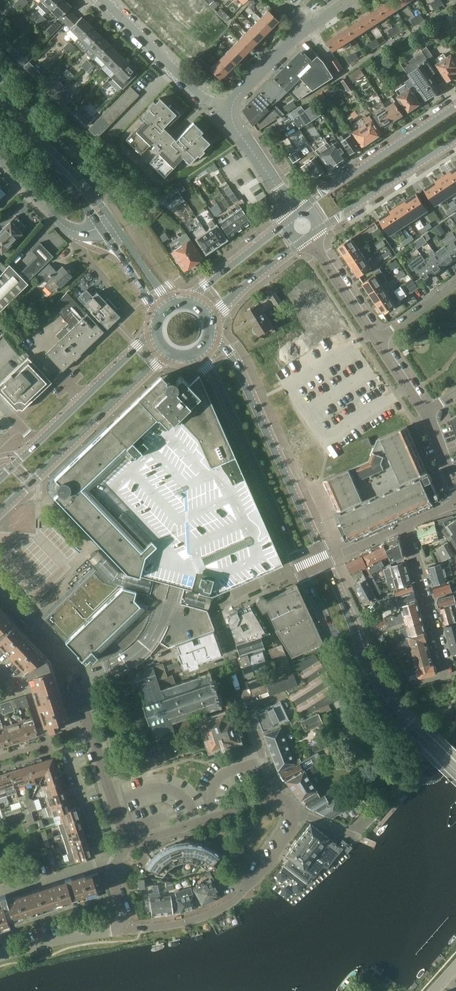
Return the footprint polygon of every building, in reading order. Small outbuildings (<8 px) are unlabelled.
[(37,4),(46,13),(50,9),(59,0),(42,0),(41,1),(37,4)] [(45,31),(50,36),(64,22),(65,23),(74,14),(73,13),(71,11),(68,9),(71,7),(64,0),(59,0),(50,9),(59,18),(56,20),(45,31)] [(390,0),(380,7),(386,17),(397,10),(390,0)] [(390,0),(397,10),(407,3),(405,0),(391,0),(390,0)] [(211,4),(210,5),(214,9),(218,5),(214,1),(211,4)] [(380,7),(369,14),(376,24),(386,17),(380,7)] [(268,10),(261,18),(271,28),(278,20),(268,10)] [(37,22),(43,17),(40,14),(34,20),(37,22)] [(74,14),(65,23),(66,24),(70,28),(70,29),(79,38),(90,26),(81,17),(79,19),(75,16),(75,15),(74,14)] [(215,27),(222,21),(217,14),(210,20),(215,27)] [(369,14),(359,21),(365,30),(376,24),(369,14)] [(46,20),(43,17),(37,22),(40,25),(46,20)] [(443,17),(439,20),(446,31),(450,28),(443,17)] [(263,35),(271,28),(261,18),(253,25),(263,35)] [(359,21),(348,27),(355,37),(365,30),(359,21)] [(256,42),(263,35),(253,25),(246,33),(256,42)] [(90,26),(79,38),(88,46),(99,35),(90,26)] [(348,27),(338,34),(344,44),(347,48),(352,45),(349,41),(355,37),(348,27)] [(249,50),(256,42),(246,33),(239,40),(249,50)] [(338,34),(327,41),(333,51),(344,44),(338,34)] [(88,46),(84,51),(93,59),(97,55),(108,44),(99,35),(88,46)] [(8,52),(14,46),(4,37),(0,41),(0,44),(8,52)] [(242,57),(249,50),(239,40),(232,47),(242,57)] [(66,51),(72,45),(69,42),(63,48),(66,51)] [(108,44),(97,55),(106,64),(117,52),(108,44)] [(75,48),(72,45),(66,51),(69,54),(75,48)] [(27,59),(14,46),(8,52),(21,65),(27,59)] [(451,55),(438,63),(427,46),(422,50),(428,58),(437,72),(440,69),(448,81),(455,76),(455,62),(451,55)] [(234,64),(242,57),(232,47),(224,55),(234,64)] [(298,100),(333,77),(333,76),(327,66),(323,62),(324,61),(314,51),(308,56),(303,52),(276,79),(289,92),(298,100)] [(117,52),(106,64),(115,73),(126,61),(117,52)] [(227,72),(234,64),(224,55),(217,62),(227,72)] [(336,58),(331,62),(337,72),(343,68),(336,58)] [(430,76),(437,72),(428,58),(418,65),(419,67),(409,74),(426,100),(440,91),(430,76)] [(84,68),(90,62),(87,60),(81,65),(84,68)] [(29,61),(23,67),(37,80),(42,75),(29,61)] [(115,73),(111,77),(123,89),(129,83),(139,73),(135,70),(126,61),(115,73)] [(93,65),(90,62),(84,68),(87,71),(93,65)] [(220,79),(227,72),(217,62),(210,69),(220,79)] [(370,63),(364,67),(368,72),(374,68),(370,63)] [(354,81),(364,74),(360,68),(350,75),(354,81)] [(102,86),(108,80),(105,77),(99,83),(102,86)] [(347,77),(341,81),(348,91),(353,87),(347,77)] [(420,103),(413,94),(418,90),(410,78),(405,82),(407,84),(396,91),(399,96),(398,97),(407,111),(420,103)] [(289,92),(276,79),(263,93),(284,114),(285,113),(276,105),(289,92)] [(45,91),(54,99),(64,89),(63,87),(64,86),(58,80),(57,82),(55,80),(45,91)] [(111,83),(108,80),(102,86),(105,89),(111,83)] [(97,138),(139,95),(130,86),(88,129),(97,138)] [(330,87),(324,90),(327,95),(332,92),(330,87)] [(65,90),(64,89),(54,99),(63,108),(73,98),(71,96),(73,94),(67,89),(65,90)] [(316,103),(326,96),(323,91),(312,98),(316,103)] [(284,114),(263,93),(246,111),(259,130),(284,114)] [(180,113),(176,110),(174,112),(169,107),(171,105),(170,104),(168,106),(160,98),(155,102),(153,101),(148,106),(150,107),(141,116),(145,119),(125,139),(133,147),(137,143),(144,149),(143,150),(143,151),(151,143),(154,145),(151,148),(155,151),(157,149),(160,151),(152,159),(152,160),(153,159),(160,165),(156,169),(164,177),(186,155),(191,161),(197,154),(199,156),(204,151),(202,149),(209,142),(200,133),(202,131),(193,122),(176,139),(165,129),(180,113)] [(293,100),(281,108),(285,113),(297,106),(293,100)] [(382,100),(370,108),(381,126),(385,124),(386,126),(395,120),(386,107),(382,100)] [(395,101),(386,107),(395,120),(404,114),(395,101)] [(316,104),(305,110),(312,121),(322,114),(316,104)] [(302,105),(292,112),(295,117),(293,119),(300,129),(312,121),(305,110),(302,105)] [(79,109),(74,114),(86,126),(95,117),(92,113),(91,114),(84,107),(80,111),(79,109)] [(362,120),(360,121),(372,140),(382,133),(370,115),(364,119),(367,123),(365,124),(362,120)] [(362,146),(372,140),(360,121),(357,123),(360,127),(353,132),(362,146)] [(339,137),(350,154),(360,148),(351,135),(345,139),(342,135),(339,137)] [(328,142),(326,144),(338,162),(348,156),(338,141),(331,146),(328,142)] [(338,162),(326,144),(325,142),(315,148),(329,168),(338,162)] [(296,151),(289,156),(294,163),(301,158),(296,151)] [(306,163),(302,166),(309,177),(311,176),(314,174),(313,174),(315,173),(317,177),(324,171),(315,157),(311,160),(306,163)] [(206,168),(205,169),(208,173),(217,167),(214,163),(206,168)] [(205,169),(197,174),(200,179),(208,173),(205,169)] [(444,176),(454,192),(455,191),(455,175),(453,170),(444,176)] [(196,174),(188,178),(194,186),(201,181),(196,174)] [(444,176),(435,182),(445,198),(454,192),(444,176)] [(435,182),(425,188),(436,204),(445,198),(435,182)] [(181,183),(175,186),(180,192),(185,189),(181,183)] [(176,187),(160,198),(162,202),(165,201),(167,204),(176,198),(179,202),(184,199),(176,187)] [(233,192),(228,196),(233,203),(238,199),(233,192)] [(417,194),(407,200),(418,216),(427,210),(417,194)] [(224,198),(220,201),(225,208),(229,204),(224,198)] [(407,200),(398,206),(409,222),(418,216),(407,200)] [(217,203),(209,208),(214,216),(222,211),(217,203)] [(158,205),(147,216),(152,221),(163,210),(158,205)] [(243,227),(250,222),(238,205),(235,207),(237,210),(233,212),(243,227)] [(398,206),(389,212),(400,228),(409,222),(398,206)] [(243,227),(233,212),(231,210),(228,212),(230,214),(226,217),(236,232),(243,227)] [(389,212),(379,218),(390,234),(400,228),(389,212)] [(2,253),(22,233),(27,227),(16,216),(10,221),(3,228),(0,231),(0,251),(2,253)] [(228,237),(236,232),(226,217),(221,220),(220,218),(217,220),(228,237)] [(227,239),(216,223),(215,224),(211,219),(202,226),(216,247),(227,239)] [(440,224),(434,228),(439,237),(446,232),(440,224)] [(205,254),(216,247),(202,226),(193,232),(196,237),(194,238),(205,253),(205,254)] [(381,233),(379,229),(372,233),(375,237),(381,233)] [(165,233),(159,236),(163,242),(168,238),(165,233)] [(182,245),(172,252),(184,269),(202,257),(201,257),(190,240),(185,233),(178,238),(182,245)] [(345,256),(358,247),(352,238),(339,246),(345,256)] [(445,246),(455,259),(455,258),(455,238),(445,246)] [(419,239),(413,243),(417,249),(423,244),(419,239)] [(383,240),(376,244),(379,249),(386,244),(383,240)] [(27,283),(26,282),(53,256),(40,242),(31,251),(36,256),(18,274),(9,264),(6,268),(0,274),(0,310),(27,283)] [(445,246),(436,253),(445,266),(455,259),(445,246)] [(352,266),(365,258),(358,247),(345,256),(352,266)] [(389,249),(382,254),(385,259),(393,254),(389,249)] [(431,256),(426,260),(435,273),(445,266),(436,253),(433,249),(428,252),(431,256)] [(417,259),(409,265),(413,270),(415,269),(420,276),(422,275),(426,280),(435,273),(426,260),(422,255),(417,259)] [(372,268),(365,258),(352,266),(359,277),(372,268)] [(397,260),(389,264),(392,269),(400,264),(397,260)] [(49,264),(39,274),(44,280),(44,279),(47,283),(44,285),(52,293),(56,290),(57,289),(57,288),(60,286),(71,275),(62,266),(56,271),(49,264)] [(376,274),(363,283),(369,293),(383,284),(388,281),(388,280),(380,268),(374,272),(376,274)] [(403,270),(396,275),(399,280),(406,275),(403,270)] [(405,283),(412,292),(419,287),(415,282),(413,278),(405,283)] [(420,278),(415,282),(419,287),(424,284),(420,278)] [(383,284),(369,293),(376,303),(389,294),(394,291),(388,281),(383,284)] [(88,288),(77,298),(84,305),(91,312),(99,320),(96,323),(104,331),(107,328),(117,318),(120,316),(114,311),(117,308),(107,298),(104,300),(97,292),(94,294),(88,288)] [(389,294),(376,303),(382,313),(396,304),(401,300),(394,291),(389,294)] [(67,292),(41,320),(45,324),(57,312),(68,323),(66,325),(65,329),(62,329),(55,335),(59,340),(45,353),(62,371),(71,362),(74,360),(75,360),(81,355),(80,354),(82,352),(104,331),(96,323),(67,292)] [(276,304),(281,311),(286,307),(275,293),(259,304),(251,309),(250,308),(248,310),(248,311),(246,312),(255,326),(253,328),(253,330),(254,332),(257,333),(259,332),(260,334),(273,326),(264,311),(276,304)] [(51,381),(28,356),(0,383),(0,392),(17,409),(18,408),(20,408),(22,410),(51,381)] [(96,569),(44,618),(78,654),(77,655),(81,660),(82,659),(85,662),(87,659),(91,663),(102,660),(104,659),(106,658),(107,658),(109,657),(110,656),(112,656),(114,654),(117,653),(119,652),(121,650),(123,649),(124,648),(125,648),(126,647),(127,646),(128,645),(142,662),(144,660),(150,654),(155,648),(159,641),(168,646),(174,644),(214,629),(207,610),(209,602),(211,594),(282,563),(265,525),(254,499),(228,441),(217,415),(199,374),(188,384),(181,376),(176,381),(174,380),(172,379),(171,379),(169,379),(167,380),(166,381),(160,375),(107,426),(96,436),(97,437),(55,477),(58,481),(57,483),(56,485),(56,486),(56,488),(57,490),(58,492),(54,495),(85,527),(105,548),(102,551),(100,552),(99,553),(98,552),(96,551),(95,551),(94,551),(93,552),(92,553),(91,554),(91,555),(91,557),(91,558),(92,559),(91,560),(91,561),(89,563),(93,566),(96,569)] [(429,474),(413,438),(408,425),(378,439),(370,460),(324,480),(324,482),(325,482),(342,521),(339,522),(344,534),(342,535),(344,538),(348,536),(350,541),(351,540),(363,535),(364,535),(364,534),(373,530),(373,531),(374,530),(373,530),(382,526),(383,526),(384,526),(383,526),(392,522),(393,522),(393,521),(402,517),(403,518),(403,517),(412,513),(413,513),(413,512),(422,508),(422,509),(423,509),(423,508),(431,505),(432,505),(430,500),(439,496),(438,492),(436,493),(431,481),(433,480),(430,473),(429,474)] [(365,448),(372,445),(369,437),(362,440),(365,448)] [(455,519),(454,518),(437,523),(440,527),(441,530),(448,538),(449,539),(455,550),(455,519)] [(441,530),(440,527),(437,528),(435,523),(417,529),(420,539),(421,539),(423,545),(440,539),(441,543),(449,539),(448,538),(441,530)] [(63,548),(69,543),(52,525),(44,533),(54,544),(50,548),(62,560),(68,553),(63,548)] [(399,536),(384,543),(390,556),(393,561),(397,559),(398,561),(404,558),(404,555),(400,540),(399,536)] [(436,562),(443,560),(455,553),(449,541),(432,551),(436,562)] [(384,543),(373,548),(382,567),(385,566),(384,565),(382,560),(390,556),(384,543)] [(373,548),(362,554),(368,567),(371,573),(383,568),(382,567),(373,548)] [(36,560),(42,566),(50,559),(44,553),(36,560)] [(348,560),(347,563),(357,584),(367,579),(366,576),(362,570),(368,567),(362,554),(348,560)] [(56,578),(69,566),(63,560),(50,572),(56,578)] [(387,568),(384,569),(386,575),(387,579),(409,573),(406,562),(392,566),(387,567),(387,568)] [(443,562),(428,567),(433,585),(449,580),(447,575),(453,574),(451,565),(445,567),(443,562)] [(371,573),(366,576),(367,579),(370,586),(376,583),(372,576),(371,573)] [(409,573),(387,579),(388,583),(390,589),(398,587),(412,583),(409,573)] [(357,584),(356,584),(356,585),(365,602),(371,599),(373,602),(378,599),(375,595),(370,586),(367,579),(357,584)] [(434,587),(436,595),(438,596),(455,591),(455,586),(452,587),(450,582),(434,587)] [(376,583),(370,586),(375,595),(381,592),(376,583)] [(323,643),(296,584),(265,598),(264,597),(262,596),(261,596),(259,597),(258,598),(257,599),(256,600),(257,602),(261,608),(291,657),(323,643)] [(396,594),(386,598),(387,602),(394,599),(394,600),(415,593),(413,585),(411,584),(395,590),(396,594)] [(415,593),(394,600),(394,601),(396,607),(401,605),(402,607),(417,602),(415,593)] [(455,598),(454,594),(438,598),(437,600),(439,607),(455,602),(455,598)] [(395,614),(386,617),(388,622),(396,619),(396,618),(420,611),(417,602),(402,607),(403,610),(395,613),(395,614)] [(268,632),(252,604),(238,611),(238,610),(229,614),(227,617),(230,626),(231,625),(236,642),(268,632)] [(440,609),(444,624),(455,621),(455,604),(446,607),(440,609)] [(396,619),(388,622),(389,626),(406,621),(407,626),(423,621),(420,611),(396,618),(396,619)] [(0,612),(0,647),(24,672),(28,678),(43,726),(46,725),(48,731),(65,726),(63,720),(66,719),(48,662),(0,612)] [(387,623),(385,617),(374,622),(377,628),(387,623)] [(407,626),(401,629),(404,640),(408,638),(424,632),(424,631),(425,631),(423,621),(407,626)] [(445,626),(452,653),(455,652),(455,623),(445,626)] [(214,630),(175,645),(177,651),(183,668),(187,666),(197,663),(208,659),(222,654),(217,640),(214,630)] [(268,632),(236,642),(235,643),(239,654),(273,643),(270,632),(268,632)] [(408,638),(404,640),(405,645),(406,647),(427,642),(426,640),(427,640),(426,638),(427,636),(426,633),(424,633),(424,632),(408,638)] [(409,655),(400,658),(400,660),(430,652),(427,642),(406,647),(409,655)] [(268,649),(280,678),(268,682),(265,673),(247,680),(252,696),(268,690),(270,694),(284,688),(301,715),(343,697),(316,655),(290,666),(281,644),(268,649)] [(264,648),(239,656),(246,678),(271,670),(264,648)] [(400,660),(398,661),(401,670),(406,668),(404,663),(410,661),(414,659),(416,667),(433,662),(430,652),(400,660)] [(178,662),(164,666),(165,671),(179,666),(178,662)] [(412,668),(407,670),(409,675),(413,673),(414,674),(418,673),(419,677),(436,673),(436,671),(436,670),(435,666),(434,666),(434,664),(433,664),(433,662),(416,667),(412,668)] [(153,666),(128,674),(133,688),(136,686),(142,703),(148,721),(149,720),(155,735),(154,735),(155,738),(158,737),(157,736),(189,726),(186,717),(187,717),(186,716),(187,716),(192,714),(193,714),(194,715),(195,714),(195,713),(200,712),(201,712),(201,713),(202,712),(202,711),(203,711),(217,706),(218,707),(219,707),(219,708),(221,708),(221,707),(221,706),(222,706),(222,704),(220,704),(220,703),(219,701),(219,700),(222,699),(222,698),(220,692),(219,693),(219,692),(218,691),(221,690),(221,689),(220,689),(218,685),(219,685),(219,684),(219,685),(216,685),(216,683),(217,683),(215,677),(212,677),(211,677),(210,674),(210,673),(211,673),(211,671),(210,671),(209,671),(209,670),(207,670),(207,671),(207,672),(206,672),(200,674),(199,673),(198,674),(198,675),(197,676),(197,677),(192,678),(191,678),(191,677),(190,678),(190,679),(189,679),(184,681),(183,680),(182,680),(182,681),(182,682),(177,683),(176,683),(175,683),(175,681),(174,682),(174,681),(168,683),(167,683),(165,677),(166,677),(167,677),(165,671),(164,666),(163,663),(153,666)] [(28,706),(25,696),(15,699),(18,707),(22,705),(22,708),(28,706)] [(18,707),(15,699),(5,702),(9,712),(14,710),(14,708),(18,707)] [(280,701),(257,711),(256,712),(262,730),(286,720),(287,721),(290,720),(280,701)] [(5,702),(0,704),(0,713),(2,712),(3,714),(9,712),(5,702)] [(210,716),(201,719),(202,721),(207,738),(206,738),(206,740),(206,742),(207,745),(209,747),(209,748),(236,739),(232,727),(233,727),(232,723),(231,723),(230,719),(224,721),(222,715),(221,715),(220,712),(210,716)] [(318,713),(301,721),(305,730),(322,722),(318,713)] [(358,734),(363,731),(354,717),(347,722),(353,732),(356,731),(358,734)] [(34,736),(38,735),(32,718),(26,720),(25,719),(22,720),(28,738),(29,741),(35,739),(34,736)] [(28,738),(22,720),(18,721),(19,722),(13,724),(18,741),(28,738)] [(8,744),(2,726),(1,722),(0,722),(0,747),(8,744)] [(8,744),(18,741),(13,724),(6,726),(6,725),(2,726),(8,744)] [(294,763),(286,741),(280,727),(264,734),(278,771),(294,763)] [(285,781),(303,770),(322,759),(331,753),(327,745),(294,763),(278,771),(285,781)] [(44,773),(52,758),(42,761),(41,758),(33,760),(34,764),(29,765),(32,775),(33,775),(39,773),(39,775),(44,773)] [(56,768),(52,758),(44,773),(46,778),(48,778),(49,783),(50,784),(60,781),(58,776),(62,775),(59,767),(56,768)] [(140,772),(164,764),(162,758),(138,766),(140,772)] [(32,775),(29,765),(19,768),(25,785),(31,783),(32,784),(36,783),(33,775),(32,775)] [(25,785),(19,768),(10,771),(16,790),(19,789),(19,787),(25,785)] [(319,796),(303,770),(285,781),(304,805),(319,796)] [(16,790),(10,771),(0,775),(7,795),(16,792),(16,790)] [(63,790),(60,781),(50,784),(49,783),(41,786),(43,790),(44,790),(46,796),(63,790)] [(66,800),(63,790),(46,796),(48,802),(47,803),(48,806),(66,800)] [(324,796),(307,806),(332,817),(342,811),(335,798),(328,802),(324,796)] [(31,799),(27,807),(28,809),(28,808),(35,806),(34,800),(31,799)] [(66,800),(48,806),(46,807),(49,817),(59,814),(59,813),(69,810),(69,809),(66,800)] [(358,804),(354,807),(359,814),(363,811),(358,804)] [(61,823),(79,817),(76,807),(69,809),(69,810),(59,813),(59,814),(61,820),(60,820),(61,823)] [(62,834),(65,832),(82,827),(79,817),(61,823),(59,824),(62,834)] [(338,845),(310,823),(294,843),(285,854),(290,858),(284,865),(307,883),(313,876),(314,877),(323,864),(327,867),(342,848),(348,853),(352,847),(342,840),(338,845)] [(65,832),(62,834),(64,840),(65,843),(86,837),(82,827),(65,832)] [(86,837),(65,843),(66,847),(68,853),(89,846),(86,837)] [(191,861),(194,842),(185,841),(180,842),(183,861),(191,861)] [(183,861),(180,842),(175,842),(166,846),(175,863),(183,861)] [(204,844),(194,842),(191,861),(200,863),(208,846),(204,844)] [(69,860),(66,861),(68,864),(73,863),(74,862),(92,857),(89,846),(68,853),(67,853),(69,860)] [(175,863),(166,846),(158,851),(154,854),(167,868),(175,863)] [(212,848),(208,846),(200,863),(206,868),(207,868),(214,865),(212,863),(220,855),(212,848)] [(167,868),(154,854),(151,857),(145,866),(156,871),(155,873),(162,875),(163,874),(162,874),(167,868)] [(99,896),(97,892),(103,890),(97,873),(72,881),(71,878),(65,880),(66,883),(7,902),(5,895),(0,897),(0,900),(3,909),(0,909),(0,934),(11,930),(7,921),(12,919),(14,924),(99,896)] [(194,880),(192,887),(195,892),(202,905),(219,895),(211,880),(211,881),(210,878),(203,882),(194,880)] [(164,891),(160,892),(162,914),(172,913),(181,911),(176,898),(175,891),(174,892),(173,883),(165,881),(166,889),(164,889),(164,891)] [(154,892),(150,893),(152,915),(153,915),(162,914),(160,892),(159,892),(158,884),(153,885),(154,892)] [(190,887),(175,891),(176,898),(181,911),(197,906),(192,893),(190,887)]
